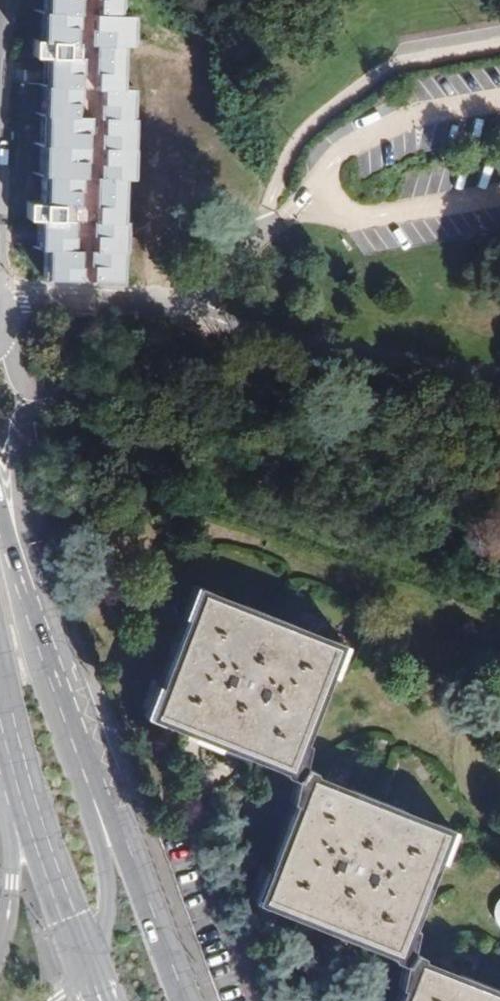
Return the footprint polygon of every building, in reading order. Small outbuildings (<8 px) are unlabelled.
[(46,55),(37,55),(36,69),(47,69),(40,211),(27,210),(26,225),(36,225),(34,253),(44,253),(43,279),(118,283),(120,222),(111,221),(113,181),(123,182),(127,94),(118,93),(120,54),(125,54),(126,24),(114,23),(115,0),(49,0),(46,55)] [(338,648),(205,595),(156,718),(288,769),(338,648)] [(443,830),(314,779),(264,898),(397,952),(443,830)] [(423,963),(407,1000),(499,1000),(499,994),(423,963)]
